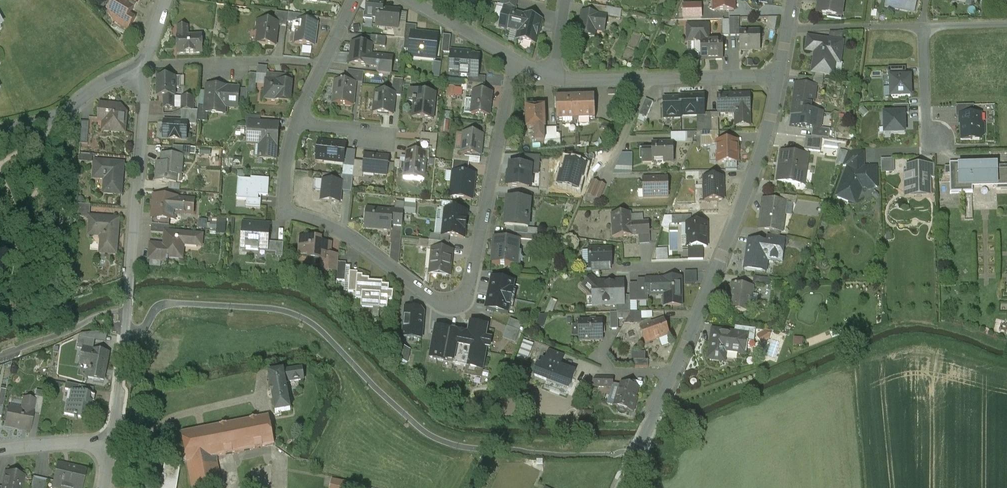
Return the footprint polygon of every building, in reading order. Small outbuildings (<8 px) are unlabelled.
[(112,2),(112,4),(111,5),(107,10),(108,12),(114,22),(128,31),(136,18),(130,14),(139,0),(114,0),(112,2)] [(504,6),(515,8),(517,0),(506,0),(504,6)] [(733,0),(715,0),(715,11),(726,11),(728,11),(734,10),(733,0)] [(816,15),(843,19),(846,0),(818,0),(816,15)] [(886,7),(911,12),(914,0),(888,0),(886,7)] [(392,11),(383,10),(384,3),(371,2),(370,9),(367,8),(364,15),(364,20),(372,21),(373,18),(380,18),(379,26),(377,25),(377,27),(393,28),(398,28),(398,23),(399,13),(392,12),(392,11)] [(686,19),(706,18),(705,3),(685,4),(686,19)] [(483,6),(477,5),(474,16),(480,17),(483,6)] [(606,8),(588,5),(586,13),(605,17),(606,8)] [(515,8),(504,6),(505,6),(503,11),(516,14),(517,9),(515,8)] [(742,19),(741,9),(734,10),(728,11),(726,11),(726,19),(740,19),(742,19)] [(519,32),(523,17),(516,15),(516,14),(503,11),(503,12),(499,27),(511,30),(519,32)] [(288,14),(275,12),(274,23),(278,23),(278,25),(287,26),(287,23),(288,14)] [(586,13),(581,13),(578,35),(594,37),(596,26),(604,28),(606,17),(605,17),(586,13)] [(304,16),(288,14),(287,23),(293,24),(300,25),(300,22),(303,23),(304,16)] [(523,17),(519,32),(517,40),(518,40),(519,42),(522,43),(523,42),(535,45),(537,35),(540,34),(540,31),(539,29),(538,29),(540,20),(523,16),(523,17)] [(740,19),(729,19),(729,21),(730,36),(740,36),(740,33),(740,19)] [(274,23),(256,21),(255,31),(259,31),(257,44),(275,46),(278,25),(278,23),(274,23)] [(303,23),(300,22),(300,25),(299,30),(297,30),(297,32),(295,44),(312,46),(313,37),(316,37),(318,24),(303,23)] [(406,24),(398,23),(398,28),(393,28),(395,39),(405,40),(405,39),(406,26),(406,24)] [(709,25),(687,25),(687,42),(696,42),(696,50),(698,52),(701,52),(701,41),(709,41),(709,25)] [(188,26),(177,27),(177,37),(188,37),(188,26)] [(417,27),(406,26),(405,39),(411,40),(411,34),(416,34),(417,27)] [(519,32),(511,30),(509,42),(516,44),(517,40),(519,32)] [(636,60),(642,34),(631,31),(625,57),(636,60)] [(760,32),(740,33),(740,36),(740,51),(741,51),(741,50),(748,50),(748,51),(760,51),(760,32)] [(416,34),(411,34),(411,40),(409,54),(415,55),(415,56),(421,57),(421,59),(436,60),(437,49),(438,35),(426,34),(426,36),(416,34)] [(177,37),(177,54),(202,53),(202,36),(188,37),(177,37)] [(387,38),(371,36),(370,43),(376,44),(376,47),(386,48),(387,38)] [(444,36),(442,53),(449,53),(451,37),(444,36)] [(828,38),(807,36),(805,52),(813,53),(810,75),(833,78),(835,65),(841,66),(844,42),(843,40),(828,38)] [(723,60),(722,41),(709,41),(701,41),(701,52),(701,60),(716,60),(716,59),(722,59),(722,60),(723,60)] [(372,45),(353,43),(351,64),(369,66),(371,57),(372,45)] [(305,46),(304,53),(314,54),(314,47),(305,46)] [(470,53),(451,52),(450,71),(460,72),(459,76),(468,77),(477,78),(477,77),(479,56),(478,56),(478,58),(470,57),(470,53)] [(386,57),(379,56),(379,58),(371,57),(369,66),(369,67),(378,68),(378,74),(391,75),(392,59),(386,58),(386,57)] [(441,65),(434,64),(433,77),(439,78),(441,65)] [(364,73),(348,71),(347,78),(363,80),(364,73)] [(257,75),(250,74),(248,90),(256,91),(257,75)] [(291,77),(266,75),(264,98),(279,99),(279,101),(289,102),(291,77)] [(477,78),(468,77),(468,84),(482,85),(484,85),(485,77),(477,77),(477,78)] [(911,77),(889,77),(889,100),(912,99),(911,77)] [(175,78),(158,78),(158,97),(163,97),(163,109),(174,109),(174,97),(175,97),(175,89),(175,78)] [(814,80),(798,78),(795,84),(811,86),(814,80)] [(403,80),(396,80),(394,94),(395,94),(395,96),(402,96),(403,80)] [(356,83),(335,81),(332,104),(353,107),(356,83)] [(482,85),(468,84),(467,91),(474,92),(482,92),(482,85)] [(811,86),(795,84),(793,103),(792,103),(790,117),(789,128),(822,132),(824,113),(812,112),(813,105),(816,105),(818,87),(811,86)] [(226,88),(208,86),(206,107),(205,114),(209,114),(217,115),(218,107),(238,109),(239,90),(226,89),(226,88)] [(449,97),(465,96),(464,87),(448,88),(449,97)] [(436,94),(409,91),(408,102),(413,102),(413,104),(414,104),(412,119),(433,121),(436,94)] [(394,94),(376,92),(374,114),(393,116),(395,96),(395,94),(394,94)] [(482,92),(474,92),(471,115),(489,117),(492,94),(482,92)] [(738,96),(718,97),(718,114),(719,115),(736,114),(739,114),(738,96)] [(748,96),(738,96),(739,114),(736,114),(736,127),(749,127),(749,101),(748,101),(748,96)] [(194,98),(182,97),(182,111),(193,112),(194,98)] [(594,97),(556,98),(557,122),(595,121),(594,97)] [(680,99),(664,100),(664,119),(681,119),(681,117),(697,116),(704,116),(704,115),(703,97),(680,97),(680,99)] [(646,100),(639,116),(646,119),(653,103),(646,100)] [(120,108),(100,106),(99,120),(100,120),(100,117),(107,118),(106,130),(104,130),(104,131),(123,133),(125,115),(120,108)] [(206,107),(199,106),(198,112),(197,122),(208,123),(209,114),(205,114),(206,107)] [(974,107),(956,107),(956,119),(961,119),(961,117),(979,116),(979,113),(974,113),(974,107)] [(544,108),(526,108),(527,129),(534,129),(535,142),(545,142),(545,140),(544,129),(545,129),(544,108)] [(182,111),(181,123),(187,124),(187,126),(197,126),(197,122),(198,112),(193,112),(182,111)] [(885,111),(885,132),(905,132),(905,111),(885,111)] [(711,114),(704,115),(704,116),(697,116),(697,134),(704,134),(711,133),(711,114)] [(718,114),(711,114),(711,133),(719,133),(718,119),(719,119),(719,115),(718,114)] [(979,116),(961,117),(961,119),(961,141),(970,141),(981,141),(981,140),(983,137),(983,127),(980,124),(980,116),(979,116)] [(261,118),(246,117),(245,128),(249,129),(250,125),(260,125),(261,118)] [(89,122),(80,122),(79,144),(87,144),(89,122)] [(181,123),(165,123),(164,139),(187,140),(187,126),(187,124),(181,123)] [(260,125),(250,125),(249,129),(249,144),(263,144),(262,158),(259,158),(259,159),(275,160),(276,135),(270,135),(270,127),(272,127),(272,126),(260,125)] [(557,140),(556,129),(545,129),(544,129),(545,140),(557,140)] [(438,136),(421,134),(420,143),(437,145),(438,136)] [(483,136),(464,134),(463,145),(464,145),(463,152),(462,151),(462,155),(470,156),(472,156),(472,155),(480,156),(480,157),(481,157),(483,136)] [(823,140),(807,138),(805,151),(821,153),(823,140)] [(346,145),(318,142),(316,162),(337,164),(337,161),(344,162),(346,145)] [(437,145),(420,143),(419,150),(430,151),(430,152),(436,152),(437,145)] [(737,143),(717,143),(717,164),(737,164),(737,143)] [(652,151),(642,152),(642,164),(653,163),(653,161),(663,161),(663,163),(673,163),(673,144),(659,144),(659,146),(653,146),(653,145),(652,145),(652,151)] [(191,149),(174,148),(173,157),(183,157),(183,159),(190,159),(191,149)] [(419,154),(406,152),(405,162),(400,162),(400,163),(405,163),(404,179),(425,181),(427,160),(429,161),(430,152),(430,151),(419,150),(419,154)] [(462,151),(454,151),(453,162),(469,164),(470,156),(462,155),(462,151)] [(808,156),(780,153),(777,183),(805,186),(808,156)] [(862,153),(848,154),(842,168),(849,168),(860,167),(862,167),(862,153)] [(882,153),(868,153),(868,161),(882,162),(882,153)] [(355,155),(348,154),(346,168),(354,169),(355,164),(355,155)] [(629,154),(622,154),(616,168),(629,168),(629,154)] [(93,156),(79,155),(78,162),(92,163),(93,156)] [(173,157),(162,156),(162,165),(157,165),(156,183),(176,185),(176,184),(175,184),(176,176),(181,177),(183,159),(183,157),(173,157)] [(389,159),(365,156),(364,165),(363,174),(387,176),(389,159)] [(541,157),(525,156),(524,167),(531,168),(530,171),(540,172),(541,157)] [(469,164),(453,162),(452,173),(468,175),(469,164)] [(893,162),(881,162),(881,175),(893,174),(893,162)] [(123,165),(96,163),(94,179),(106,180),(104,194),(120,196),(123,165)] [(364,165),(355,164),(354,169),(353,178),(359,179),(360,174),(363,174),(364,165)] [(964,165),(964,168),(944,169),(945,177),(953,177),(953,182),(950,182),(950,195),(972,194),(972,186),(996,186),(997,185),(997,172),(997,168),(987,168),(987,165),(989,165),(989,164),(964,165)] [(524,167),(511,166),(510,173),(509,174),(509,178),(507,180),(506,184),(508,186),(508,187),(528,189),(528,181),(530,180),(530,171),(531,168),(524,167)] [(860,167),(849,168),(846,169),(837,199),(857,207),(863,190),(866,189),(868,191),(872,191),(874,189),(875,189),(875,170),(866,170),(866,172),(865,172),(860,170),(860,167)] [(999,168),(999,172),(997,172),(997,185),(996,186),(996,192),(1006,191),(1006,168),(999,168)] [(934,169),(909,170),(909,175),(905,176),(905,186),(909,186),(910,196),(928,196),(928,180),(935,180),(934,169)] [(699,172),(685,173),(685,181),(699,180),(699,172)] [(468,175),(452,173),(452,174),(453,174),(453,183),(451,198),(472,200),(474,175),(468,175)] [(353,178),(342,177),(342,184),(341,193),(351,194),(353,178)] [(668,179),(643,180),(643,189),(643,198),(668,198),(668,179)] [(723,179),(704,179),(704,202),(723,202),(723,179)] [(254,182),(238,181),(237,201),(247,202),(256,203),(256,201),(257,197),(268,198),(269,181),(254,180),(254,182)] [(599,184),(593,181),(587,196),(593,199),(599,184)] [(342,184),(324,182),(322,203),(340,205),(341,193),(342,184)] [(606,186),(599,184),(593,199),(600,201),(606,186)] [(176,199),(154,197),(153,219),(154,220),(170,221),(172,221),(172,214),(193,216),(194,202),(176,201),(176,199)] [(796,199),(780,197),(779,203),(785,203),(785,204),(795,206),(796,199)] [(518,201),(507,200),(506,213),(505,213),(504,214),(504,215),(504,217),(505,218),(504,227),(514,228),(528,229),(528,228),(525,228),(526,211),(529,211),(530,202),(518,201)] [(261,201),(256,201),(256,203),(247,202),(246,209),(260,210),(261,201)] [(779,203),(763,201),(759,229),(781,232),(785,204),(785,203),(779,203)] [(91,206),(77,205),(76,213),(90,214),(91,206)] [(392,212),(366,210),(364,230),(390,232),(391,227),(392,212)] [(404,212),(392,210),(392,212),(391,227),(402,228),(404,212)] [(467,213),(448,211),(447,220),(445,235),(464,237),(467,213)] [(830,215),(825,213),(822,221),(827,223),(830,215)] [(630,214),(612,216),(613,238),(632,236),(631,225),(630,214)] [(690,217),(672,217),(672,225),(687,225),(687,224),(691,224),(690,217)] [(118,220),(89,218),(88,236),(105,237),(104,254),(116,255),(118,220)] [(219,219),(219,235),(229,235),(229,219),(219,219)] [(170,221),(154,220),(154,227),(169,228),(170,221)] [(209,229),(210,221),(201,221),(201,229),(209,229)] [(643,224),(631,225),(632,236),(644,235),(643,224)] [(691,224),(687,224),(687,225),(687,248),(706,248),(706,224),(691,224)] [(154,227),(152,226),(151,234),(165,236),(168,236),(169,234),(169,228),(154,227)] [(259,227),(243,227),(242,249),(250,250),(250,251),(252,251),(252,248),(267,249),(269,231),(259,230),(259,227)] [(168,236),(165,236),(164,246),(150,245),(149,261),(167,262),(167,259),(183,260),(183,250),(181,250),(181,245),(201,247),(202,237),(169,234),(168,236)] [(527,235),(526,235),(526,244),(541,245),(542,237),(527,235)] [(446,237),(431,236),(430,243),(445,244),(446,237)] [(767,244),(748,241),(744,270),(762,273),(764,257),(768,257),(768,256),(770,257),(774,262),(781,263),(782,262),(781,262),(784,240),(768,237),(767,244)] [(320,240),(301,239),(300,256),(310,256),(310,260),(329,262),(329,256),(330,245),(320,244),(320,240)] [(520,242),(496,240),(495,251),(493,251),(492,265),(518,267),(520,242)] [(430,243),(429,242),(428,250),(433,250),(444,251),(445,244),(430,243)] [(284,245),(270,244),(269,254),(276,255),(275,258),(283,259),(284,245)] [(611,250),(598,250),(598,249),(589,249),(589,267),(591,267),(598,267),(609,266),(610,266),(611,266),(611,250)] [(444,251),(433,250),(430,276),(449,278),(450,265),(451,252),(444,251)] [(659,250),(659,260),(671,260),(671,250),(659,250)] [(339,257),(329,256),(329,262),(322,261),(322,272),(338,273),(338,264),(339,257)] [(346,265),(338,264),(338,273),(337,282),(345,283),(346,265)] [(358,274),(350,273),(348,293),(356,294),(358,276),(358,274)] [(369,280),(363,279),(363,277),(358,276),(356,294),(355,300),(362,300),(361,309),(387,310),(388,300),(393,301),(393,293),(389,292),(389,286),(383,286),(383,283),(369,282),(369,280)] [(769,280),(753,278),(752,285),(768,287),(769,280)] [(623,283),(596,283),(591,279),(583,287),(593,296),(593,306),(616,305),(624,305),(624,297),(623,283)] [(680,279),(664,279),(664,282),(647,283),(647,295),(668,294),(668,306),(681,306),(680,279)] [(647,283),(629,284),(630,297),(637,297),(637,295),(647,295),(647,283)] [(752,288),(731,285),(728,310),(748,313),(752,288)] [(630,297),(624,297),(624,305),(616,305),(617,313),(618,313),(630,313),(630,297)] [(557,302),(552,299),(549,307),(554,309),(557,302)] [(641,312),(630,313),(624,325),(642,324),(641,312)] [(618,330),(618,313),(617,313),(610,313),(610,330),(618,330)] [(538,327),(547,329),(549,316),(540,315),(538,327)] [(426,318),(409,318),(409,339),(426,339),(426,326),(426,318)] [(664,319),(639,328),(645,345),(663,338),(670,336),(664,319)] [(512,321),(510,327),(521,330),(523,325),(512,321)] [(602,322),(579,322),(579,341),(603,340),(602,322)] [(469,335),(436,329),(433,346),(438,347),(435,361),(445,363),(445,361),(452,363),(452,365),(455,366),(455,361),(454,361),(455,358),(464,359),(465,357),(470,358),(467,376),(482,379),(487,348),(482,347),(483,340),(485,340),(487,327),(471,324),(469,335)] [(756,330),(735,328),(733,335),(733,341),(745,342),(753,343),(756,330)] [(770,331),(760,336),(763,343),(773,339),(770,331)] [(733,335),(713,332),(708,360),(720,362),(721,355),(724,355),(724,353),(744,356),(745,342),(733,341),(733,335)] [(96,341),(80,338),(78,349),(84,350),(84,349),(94,351),(96,341)] [(533,355),(535,344),(525,342),(523,353),(533,355)] [(94,351),(84,349),(84,350),(81,362),(91,364),(88,379),(104,382),(109,354),(94,351)] [(564,356),(549,351),(545,361),(545,362),(560,367),(560,366),(564,356)] [(545,361),(543,360),(541,367),(538,366),(534,377),(546,381),(546,383),(547,383),(547,381),(568,389),(568,391),(576,372),(560,366),(560,367),(545,362),(545,361)] [(302,369),(284,372),(286,384),(304,381),(302,369)] [(284,372),(269,375),(272,391),(271,391),(272,397),(273,397),(276,414),(291,411),(286,384),(284,372)] [(601,378),(594,378),(591,387),(601,387),(601,378)] [(613,379),(601,378),(601,387),(613,387),(613,379)] [(80,387),(67,384),(66,390),(71,391),(79,393),(80,387)] [(638,389),(621,384),(614,407),(634,413),(637,403),(634,403),(638,389)] [(94,390),(80,387),(79,393),(93,396),(94,390)] [(79,393),(71,391),(69,402),(67,402),(65,415),(75,417),(75,418),(78,418),(78,417),(88,419),(91,407),(93,408),(95,396),(93,396),(79,393)] [(43,399),(35,397),(34,401),(35,401),(32,413),(33,414),(40,415),(43,399)] [(25,400),(22,411),(9,408),(5,427),(18,429),(18,428),(28,430),(28,431),(30,431),(33,414),(32,413),(35,401),(34,401),(24,399),(24,400),(25,400)] [(471,419),(471,420),(475,419),(475,418),(475,417),(478,418),(480,419),(480,417),(482,418),(483,416),(484,417),(484,416),(483,416),(484,415),(482,414),(483,412),(481,407),(479,408),(478,408),(477,408),(471,406),(467,408),(465,412),(463,413),(465,418),(467,417),(471,419)] [(268,417),(182,433),(187,462),(216,457),(274,446),(268,417)] [(187,462),(192,487),(216,487),(222,487),(216,457),(187,462)] [(57,465),(53,485),(65,487),(81,487),(85,471),(57,465)] [(5,475),(3,487),(21,487),(23,477),(15,475),(15,476),(5,475)] [(31,487),(39,487),(41,479),(33,477),(31,487)]
